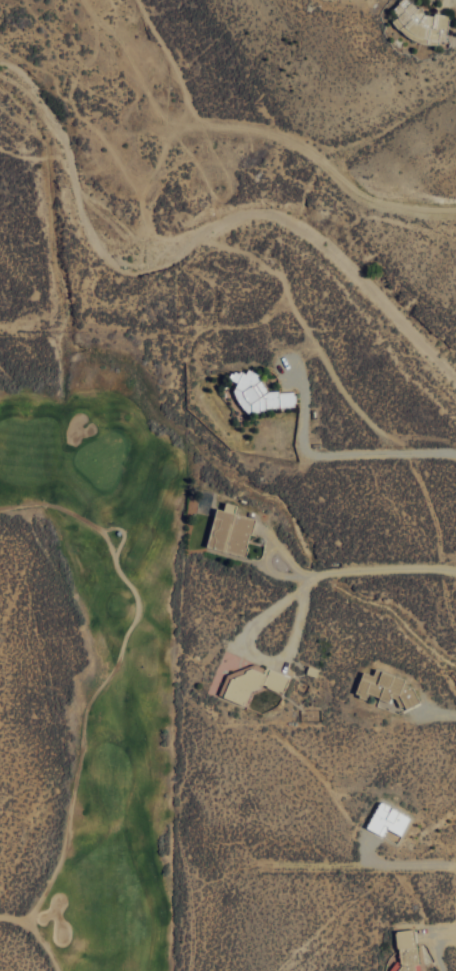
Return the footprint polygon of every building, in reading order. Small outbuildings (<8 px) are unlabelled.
[(295,408),(294,391),(263,392),(262,371),(236,372),(238,410),(295,408)] [(206,546),(244,555),(254,517),(232,512),(235,504),(224,501),(223,509),(216,507),(206,546)] [(414,706),(419,690),(403,685),(405,678),(375,668),(373,675),(362,671),(355,692),(393,704),(394,700),(414,706)] [(366,827),(383,835),(387,827),(401,834),(411,815),(379,800),(366,827)] [(395,930),(400,969),(392,970),(419,970),(413,927),(395,930)]
